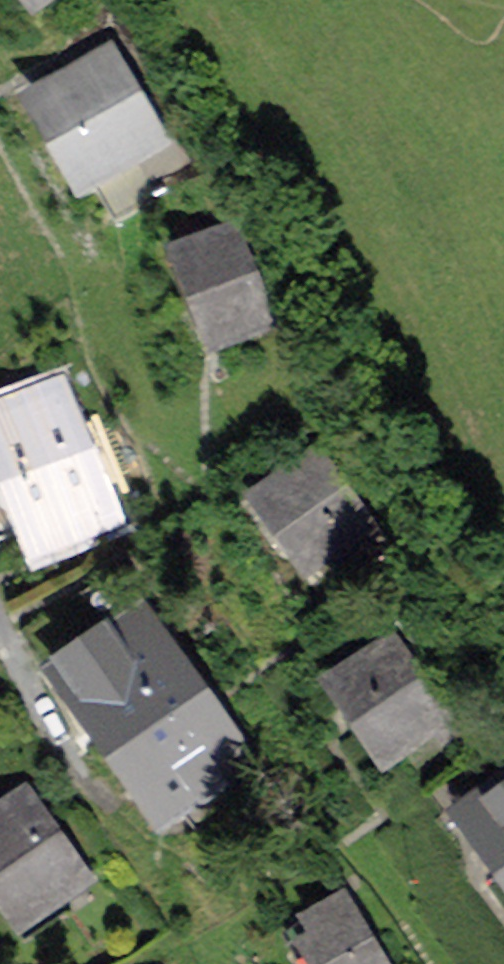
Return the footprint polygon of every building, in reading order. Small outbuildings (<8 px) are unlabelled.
[(111,60),(47,99),(93,176),(157,137),(111,60)] [(237,234),(189,253),(223,338),(272,319),(237,234)] [(86,454),(60,391),(0,415),(0,437),(18,481),(86,454)] [(86,454),(18,481),(36,527),(45,524),(52,541),(111,518),(86,454)] [(316,461),(268,496),(317,562),(342,544),(355,561),(377,545),(316,461)] [(120,739),(183,693),(133,625),(136,622),(106,579),(89,591),(119,634),(69,669),(120,739)] [(445,714),(396,645),(343,683),(392,752),(445,714)] [(183,693),(120,739),(178,820),(241,775),(183,693)] [(471,814),(503,859),(503,790),(471,814)] [(0,819),(0,876),(29,917),(57,897),(71,917),(97,899),(27,800),(0,819)] [(346,897),(302,923),(326,963),(386,963),(346,897)]
